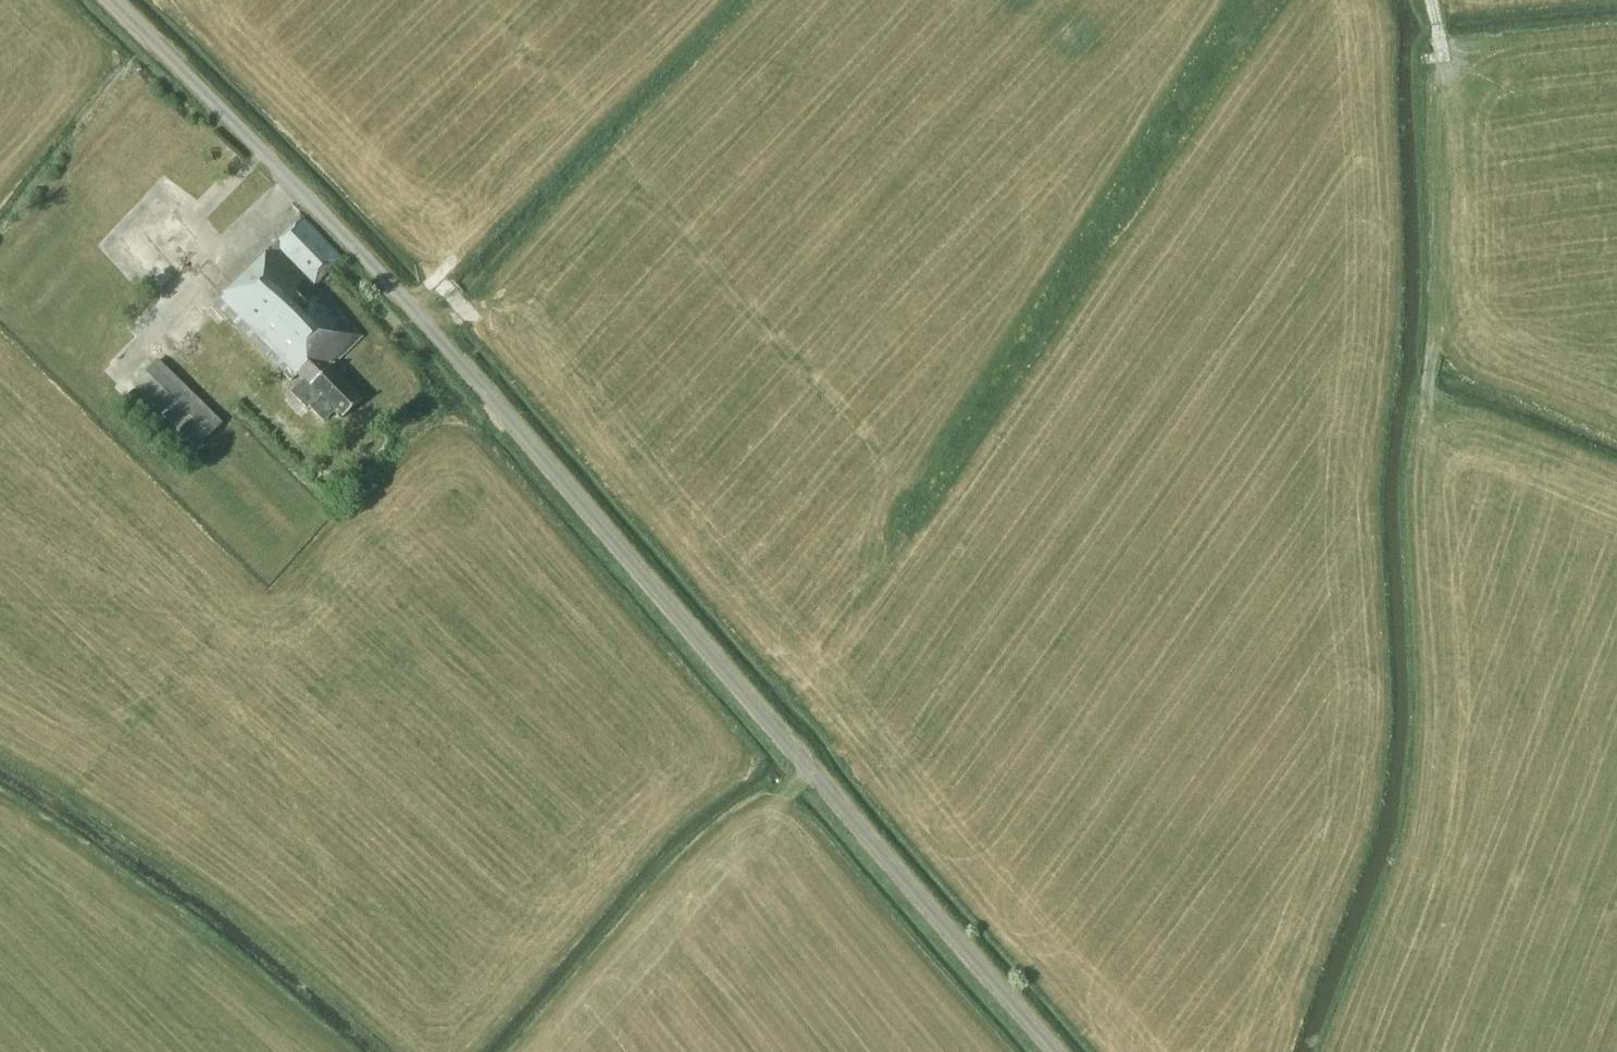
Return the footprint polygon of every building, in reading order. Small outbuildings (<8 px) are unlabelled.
[(342,257),(303,217),(215,303),(290,380),(297,373),(303,379),(290,392),(307,410),(308,408),(323,423),(334,412),(341,419),(361,399),(330,367),(362,335),(314,285),(342,257)] [(234,409),(170,346),(132,385),(121,397),(140,416),(152,404),(197,449),(234,409)]
